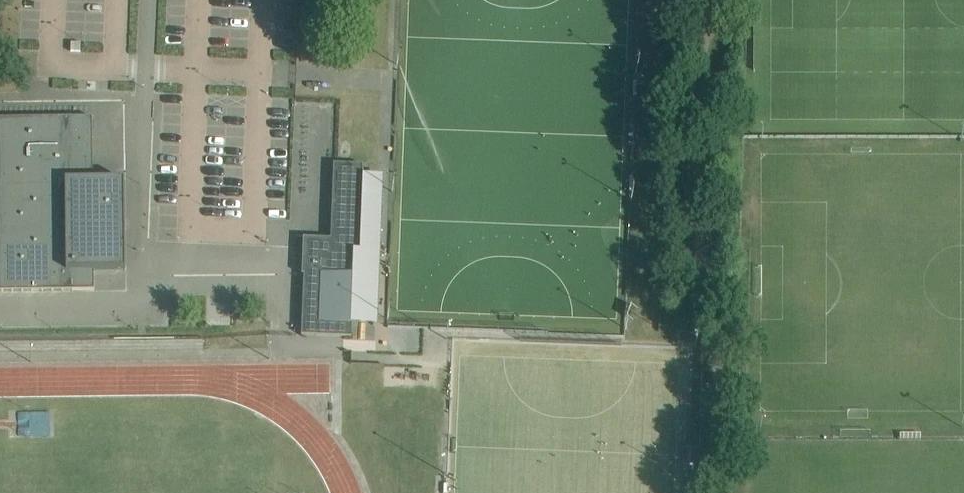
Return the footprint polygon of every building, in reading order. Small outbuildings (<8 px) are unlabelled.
[(94,290),(94,270),(125,270),(124,179),(93,179),(92,131),(87,131),(87,117),(0,118),(0,291),(94,290)] [(301,335),(351,337),(355,251),(377,252),(377,250),(359,250),(362,174),(380,175),(380,174),(363,174),(363,165),(334,163),(331,238),(303,237),(302,274),(304,274),(301,335)]
